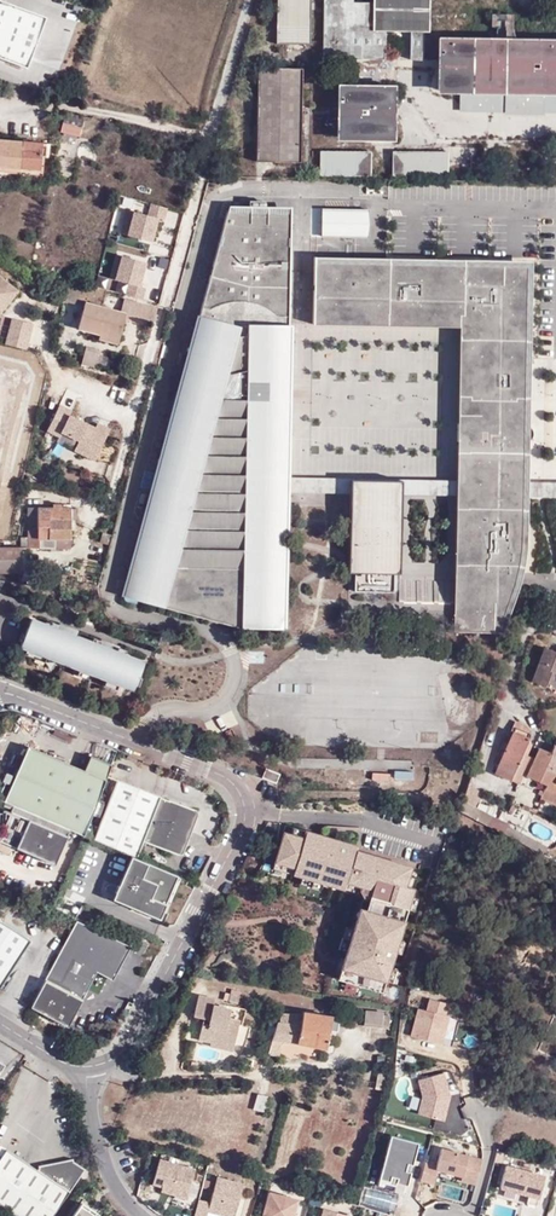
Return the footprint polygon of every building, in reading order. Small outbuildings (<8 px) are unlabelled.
[(4,0),(0,0),(0,57),(30,68),(49,16),(4,0)] [(279,41),(313,42),(313,0),(280,0),(279,41)] [(344,56),(383,57),(385,30),(409,31),(408,57),(419,58),(421,0),(325,0),(323,55),(344,56)] [(491,32),(512,32),(512,12),(490,12),(491,32)] [(435,94),(458,95),(555,97),(555,42),(435,41),(435,94)] [(306,69),(259,67),(255,159),(303,161),(306,69)] [(392,84),(383,84),(337,82),(334,134),(391,135),(392,88),(392,84)] [(458,95),(460,110),(555,113),(555,97),(458,95)] [(475,124),(475,137),(545,137),(545,114),(461,114),(461,124),(475,124)] [(87,126),(68,122),(66,130),(85,135),(87,126)] [(0,139),(0,166),(0,164),(22,166),(43,167),(44,143),(0,139)] [(370,148),(317,145),(316,167),(369,170),(370,148)] [(445,151),(391,148),(390,171),(444,174),(445,151)] [(22,166),(0,164),(0,166),(0,170),(21,173),(22,166)] [(42,175),(43,167),(22,166),(21,173),(42,175)] [(230,206),(173,426),(183,429),(178,445),(168,442),(128,593),(287,629),(289,489),(262,489),(263,478),(289,478),(294,208),(270,208),(269,222),(254,221),(254,208),(230,206)] [(373,208),(326,207),(325,235),(372,237),(373,208)] [(120,232),(151,240),(158,216),(126,208),(120,232)] [(270,208),(254,208),(254,221),(269,222),(270,208)] [(145,265),(164,271),(168,258),(148,252),(145,265)] [(109,279),(126,282),(124,294),(143,297),(145,287),(140,287),(145,258),(113,253),(109,279)] [(460,399),(459,441),(455,633),(505,635),(525,578),(526,568),(528,493),(527,481),(528,441),(530,441),(533,439),(536,436),(537,432),(536,428),(534,425),(531,422),(527,422),(527,397),(527,357),(534,262),(476,261),(467,260),(389,259),(318,259),(317,324),(326,324),(461,329),(460,399)] [(36,269),(59,275),(61,267),(38,260),(36,269)] [(0,315),(22,290),(0,274),(0,315)] [(79,304),(83,287),(72,284),(67,301),(79,304)] [(104,334),(122,338),(127,319),(155,326),(160,310),(128,302),(124,313),(88,303),(81,328),(104,334)] [(4,344),(27,349),(33,322),(10,317),(4,344)] [(121,344),(122,338),(104,334),(102,340),(121,344)] [(103,352),(89,349),(84,365),(99,369),(103,352)] [(79,451),(100,461),(115,429),(102,423),(100,428),(74,416),(76,411),(64,405),(52,431),(64,437),(66,433),(84,441),(79,451)] [(183,429),(173,426),(168,442),(178,445),(183,429)] [(289,489),(289,478),(263,478),(262,489),(289,489)] [(403,482),(353,481),(352,572),(403,573),(403,482)] [(56,537),(56,546),(71,548),(73,508),(31,505),(28,545),(39,546),(40,536),(56,537)] [(39,546),(56,546),(56,537),(40,536),(39,546)] [(0,546),(0,572),(19,571),(19,545),(0,546)] [(454,559),(438,559),(439,582),(454,582),(454,559)] [(428,582),(429,600),(438,600),(438,582),(428,582)] [(454,601),(453,588),(440,589),(441,602),(454,601)] [(287,629),(128,593),(127,597),(245,628),(287,629)] [(63,629),(34,618),(24,646),(136,689),(147,661),(117,650),(115,653),(104,648),(105,645),(74,634),(73,637),(62,632),(63,629)] [(544,647),(532,682),(555,690),(555,652),(544,647)] [(516,735),(531,740),(533,737),(529,731),(518,727),(515,735),(516,735)] [(518,773),(525,757),(531,740),(516,735),(500,777),(514,783),(518,773)] [(81,835),(111,765),(91,757),(85,771),(29,747),(17,776),(5,803),(13,806),(71,831),(81,835)] [(528,777),(532,779),(544,751),(539,749),(534,761),(528,777)] [(555,756),(544,751),(532,779),(551,787),(555,790),(555,756)] [(534,761),(525,757),(518,773),(528,777),(534,761)] [(518,773),(514,783),(524,786),(528,777),(518,773)] [(120,777),(97,838),(141,856),(147,839),(177,851),(181,852),(186,851),(188,849),(201,813),(198,807),(120,777)] [(551,787),(545,799),(555,804),(555,790),(551,787)] [(470,789),(463,804),(480,812),(486,796),(470,789)] [(69,834),(71,831),(13,806),(12,810),(69,834)] [(12,810),(0,839),(0,840),(57,863),(68,837),(69,834),(12,810)] [(289,822),(278,860),(299,866),(297,872),(348,887),(350,880),(364,885),(363,888),(368,897),(373,899),(370,908),(364,907),(358,927),(351,950),(341,982),(385,995),(388,983),(398,950),(402,938),(411,907),(415,895),(417,886),(410,884),(416,864),(360,848),(361,844),(289,822)] [(178,876),(131,856),(113,900),(160,920),(178,876)] [(299,866),(278,860),(276,866),(297,872),(299,866)] [(410,884),(417,886),(420,877),(413,874),(410,884)] [(350,880),(348,887),(362,891),(363,888),(364,885),(350,880)] [(415,895),(411,907),(418,909),(422,897),(415,895)] [(370,908),(373,899),(367,897),(364,907),(370,908)] [(87,922),(76,917),(31,1004),(69,1024),(98,970),(114,977),(132,943),(93,925),(94,921),(89,918),(87,922)] [(0,918),(0,984),(30,936),(0,918)] [(344,948),(351,950),(358,927),(350,925),(344,948)] [(402,938),(398,950),(405,952),(409,941),(402,938)] [(388,983),(385,995),(392,997),(396,985),(388,983)] [(238,1042),(243,1018),(232,1016),(234,1006),(218,1003),(219,997),(203,993),(198,1013),(208,1016),(204,1034),(238,1042)] [(425,1009),(415,1007),(409,1037),(443,1043),(450,1002),(427,998),(425,1009)] [(328,1049),(336,1016),(306,1010),(304,1016),(285,1014),(283,1027),(281,1028),(272,1054),(284,1057),(287,1042),(328,1049)] [(384,1028),(387,1016),(370,1012),(367,1024),(384,1028)] [(238,1042),(204,1034),(203,1037),(215,1040),(214,1044),(236,1049),(238,1042)] [(445,1071),(420,1078),(422,1096),(416,1114),(444,1121),(451,1095),(445,1071)] [(253,1109),(264,1111),(266,1096),(256,1094),(253,1109)] [(420,1141),(422,1131),(404,1128),(402,1137),(420,1141)] [(406,1186),(418,1142),(390,1134),(378,1178),(406,1186)] [(476,1182),(483,1157),(441,1146),(436,1163),(426,1161),(420,1180),(434,1184),(437,1172),(476,1182)] [(21,1215),(49,1215),(84,1166),(73,1158),(41,1163),(38,1167),(8,1148),(0,1159),(0,1202),(21,1215)] [(150,1191),(187,1198),(193,1165),(156,1158),(150,1191)] [(499,1191),(539,1198),(544,1171),(503,1165),(499,1191)] [(84,1166),(49,1215),(54,1215),(86,1168),(84,1166)] [(242,1181),(215,1175),(209,1201),(197,1199),(193,1215),(206,1215),(207,1212),(224,1215),(234,1215),(242,1181)] [(298,1198),(267,1190),(261,1215),(293,1215),(298,1198)] [(72,1215),(97,1215),(80,1205),(72,1215)] [(349,1214),(321,1207),(319,1215),(348,1215),(349,1214)]
